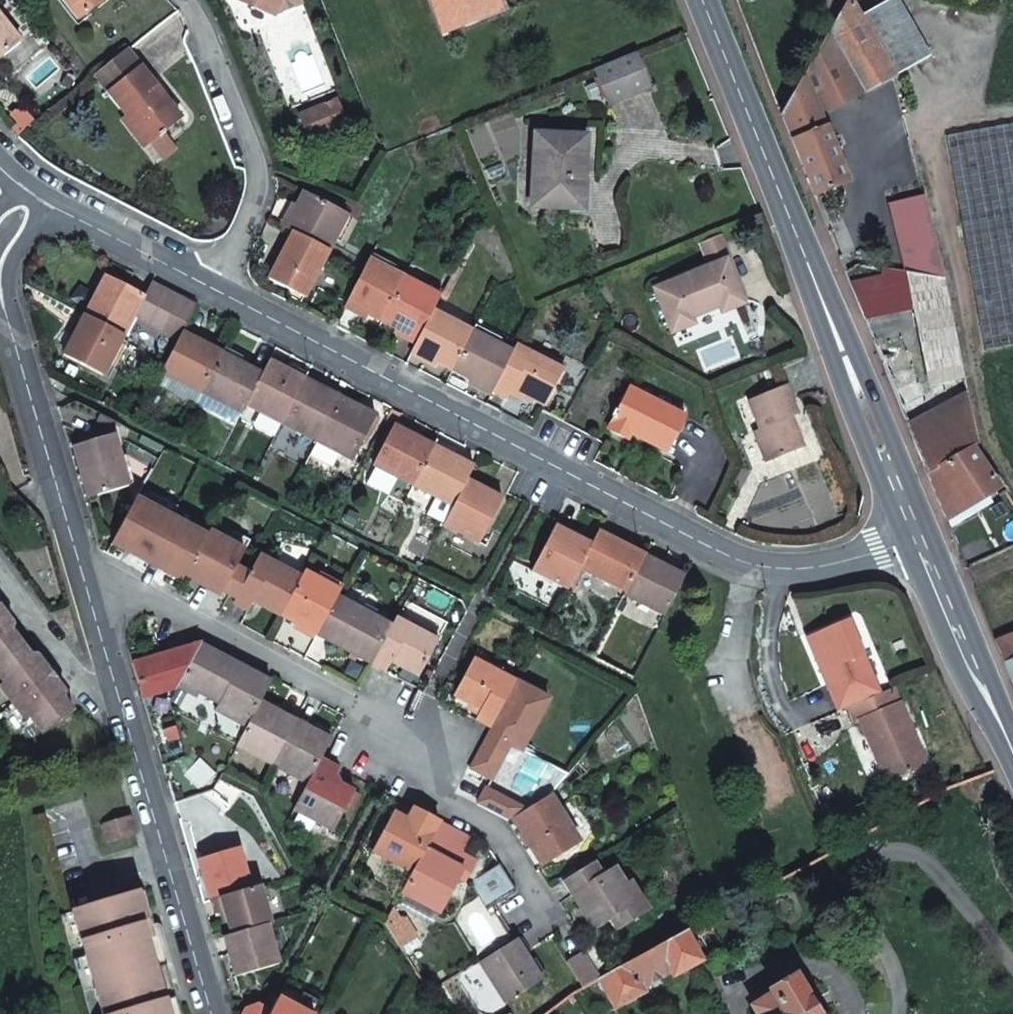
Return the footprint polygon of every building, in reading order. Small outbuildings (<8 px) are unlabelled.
[(81,17),(98,4),(95,0),(67,0),(81,17)] [(300,0),(241,0),(274,15),(301,4),(300,0)] [(494,11),(501,8),(498,0),(431,0),(444,31),(466,23),(494,11)] [(851,0),(782,114),(815,195),(848,182),(819,114),(895,76),(931,55),(899,0),(888,0),(861,16),(851,0)] [(498,20),(494,11),(466,23),(469,31),(498,20)] [(22,41),(0,13),(0,59),(22,41)] [(143,66),(131,50),(98,76),(110,92),(143,66)] [(634,51),(595,67),(609,101),(648,85),(634,51)] [(182,116),(143,66),(110,92),(130,118),(149,142),(160,133),(162,136),(166,133),(164,130),(182,116)] [(337,103),(323,108),(332,132),(346,126),(337,103)] [(323,108),(301,118),(311,141),(332,132),(323,108)] [(149,142),(130,118),(125,122),(144,146),(149,142)] [(948,135),(986,350),(1012,345),(1012,124),(948,135)] [(589,136),(538,132),(533,206),(574,208),(576,180),(586,180),(589,136)] [(160,133),(149,142),(163,159),(178,148),(166,133),(162,136),(160,133)] [(585,209),(586,180),(576,180),(574,208),(585,209)] [(331,249),(350,213),(306,190),(298,203),(293,214),(286,226),(295,230),(331,249)] [(890,203),(905,271),(944,278),(924,195),(890,203)] [(293,214),(298,203),(293,201),(287,210),(293,214)] [(306,296),(331,249),(295,230),(270,277),(306,296)] [(751,302),(724,232),(701,241),(711,266),(729,259),(746,304),(751,302)] [(385,321),(408,276),(373,257),(349,302),(385,321)] [(729,259),(711,266),(656,287),(674,332),(696,324),(693,316),(722,306),(724,312),(746,304),(729,259)] [(944,278),(905,271),(881,268),(882,276),(850,284),(866,318),(915,309),(930,383),(966,377),(962,354),(946,278),(944,278)] [(105,274),(84,313),(124,334),(132,318),(144,295),(105,274)] [(443,295),(408,276),(385,321),(420,339),(436,309),(443,295)] [(180,339),(184,330),(197,305),(154,283),(136,317),(173,336),(180,339)] [(455,370),(476,329),(436,309),(420,339),(415,349),(455,370)] [(124,334),(84,313),(63,353),(103,374),(124,334)] [(172,338),(173,336),(136,317),(135,319),(172,338)] [(516,350),(476,329),(455,370),(495,391),(516,350)] [(204,391),(224,351),(184,330),(180,339),(179,341),(163,370),(204,391)] [(876,344),(909,427),(969,394),(967,380),(928,396),(903,333),(876,344)] [(565,368),(519,344),(516,350),(495,391),(510,398),(515,389),(546,404),(565,368)] [(244,412),(248,404),(264,373),(224,351),(204,391),(244,412)] [(284,422),(307,378),(271,359),(264,373),(248,404),(284,422)] [(319,441),(342,397),(307,378),(284,422),(319,441)] [(788,383),(750,399),(762,429),(756,431),(770,461),(807,447),(795,417),(800,414),(788,383)] [(632,385),(609,428),(629,438),(632,433),(666,451),(687,414),(632,385)] [(909,427),(947,520),(999,488),(971,447),(978,443),(969,394),(909,427)] [(319,441),(312,455),(335,467),(342,453),(354,459),(377,415),(342,397),(319,441)] [(415,485),(435,445),(396,424),(375,465),(415,485)] [(75,444),(91,496),(129,486),(114,433),(75,444)] [(469,478),(475,466),(435,445),(415,485),(455,507),(469,478)] [(455,507),(446,523),(481,542),(505,497),(469,478),(455,507)] [(114,540),(149,560),(173,516),(171,514),(157,507),(157,506),(137,496),(114,540)] [(173,516),(179,505),(163,496),(157,507),(171,514),(173,516)] [(173,516),(189,525),(195,514),(179,505),(173,516)] [(184,579),(187,575),(208,535),(190,525),(189,525),(173,516),(149,560),(184,579)] [(570,588),(581,567),(593,543),(558,525),(534,569),(570,588)] [(231,593),(244,569),(238,565),(246,550),(230,541),(210,531),(208,535),(187,575),(223,594),(225,589),(231,593)] [(230,541),(246,550),(252,540),(236,531),(230,541)] [(628,591),(647,555),(600,531),(593,543),(581,567),(628,591)] [(255,600),(282,615),(303,577),(260,555),(251,572),(244,569),(231,593),(237,596),(235,600),(250,608),(255,600)] [(626,595),(666,616),(686,576),(647,555),(628,591),(626,595)] [(282,615),(317,634),(338,595),(342,589),(306,571),(303,577),(282,615)] [(317,634),(372,664),(393,625),(338,595),(317,634)] [(393,625),(372,664),(387,672),(392,662),(419,676),(439,639),(398,616),(393,625)] [(5,681),(0,684),(27,719),(31,716),(44,733),(67,716),(58,705),(66,698),(67,696),(68,694),(68,692),(67,690),(65,688),(63,688),(60,687),(57,689),(49,694),(31,670),(41,662),(42,660),(42,658),(41,656),(38,654),(37,653),(34,654),(32,654),(24,661),(4,635),(13,628),(15,626),(15,624),(15,621),(14,620),(12,618),(10,617),(7,618),(5,619),(0,622),(0,675),(5,681)] [(823,672),(841,713),(850,709),(882,694),(851,621),(814,637),(829,670),(823,672)] [(1012,682),(1012,632),(995,639),(1012,682)] [(808,640),(823,672),(829,670),(814,637),(808,640)] [(201,643),(133,663),(144,699),(178,688),(181,681),(201,643)] [(237,662),(201,643),(181,681),(216,700),(237,662)] [(476,721),(490,729),(516,681),(474,658),(454,695),(482,710),(476,721)] [(237,662),(216,700),(220,702),(218,705),(250,723),(262,700),(272,681),(237,662)] [(927,764),(895,689),(882,694),(850,709),(858,724),(862,722),(876,753),(881,751),(894,779),(927,764)] [(297,720),(262,700),(250,723),(238,746),(273,765),(297,720)] [(332,739),(297,720),(273,765),(308,784),(322,758),(332,739)] [(322,758),(308,784),(294,810),(333,832),(356,790),(332,778),(338,767),(322,758)] [(531,856),(569,832),(547,798),(510,822),(531,856)] [(423,813),(413,807),(407,818),(417,824),(423,813)] [(373,852),(413,874),(441,822),(423,813),(417,824),(407,818),(395,812),(373,852)] [(136,835),(130,815),(102,823),(107,844),(136,835)] [(413,874),(402,893),(440,913),(457,882),(464,869),(455,864),(462,853),(470,838),(441,822),(413,874)] [(576,844),(569,832),(531,856),(538,868),(576,844)] [(199,860),(210,900),(252,888),(241,848),(199,860)] [(464,869),(457,882),(463,886),(477,862),(462,853),(455,864),(464,869)] [(603,877),(595,863),(564,883),(595,930),(611,920),(637,903),(616,869),(603,877)] [(487,910),(495,905),(516,891),(500,864),(470,882),(487,910)] [(271,923),(260,885),(252,888),(210,900),(215,914),(224,911),(231,935),(268,924),(271,923)] [(146,891),(62,915),(91,1013),(182,1013),(146,891)] [(637,903),(611,920),(618,931),(644,914),(637,903)] [(268,924),(231,935),(224,938),(235,976),(279,963),(268,924)] [(700,960),(685,932),(601,978),(617,1006),(644,992),(642,989),(673,972),(674,975),(700,960)] [(543,980),(525,952),(517,939),(481,962),(507,1003),(543,980)] [(753,1007),(758,1013),(818,1013),(795,977),(772,991),(774,994),(753,1007)] [(601,978),(589,985),(605,1012),(617,1006),(601,978)] [(320,1003),(285,984),(270,1012),(269,1013),(315,1013),(320,1003)] [(270,1012),(258,1005),(243,1007),(239,1013),(269,1013),(270,1012)]
